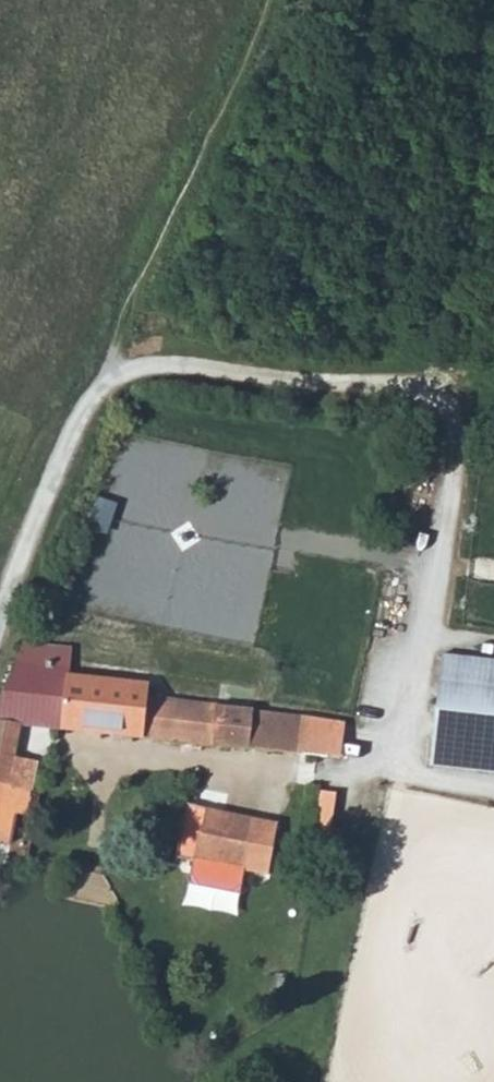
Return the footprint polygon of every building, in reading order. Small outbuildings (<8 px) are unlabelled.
[(108,530),(117,500),(99,495),(90,525),(108,530)] [(299,765),(318,766),(321,744),(307,741),(308,726),(214,712),(170,709),(171,698),(90,687),(91,676),(63,671),(65,653),(45,649),(36,673),(18,725),(22,726),(46,729),(293,764),(296,742),(302,743),(299,765)] [(444,656),(433,767),(493,773),(493,661),(444,656)] [(39,765),(46,729),(22,726),(13,761),(39,765)] [(342,747),(321,744),(318,766),(338,769),(342,747)] [(0,815),(0,841),(31,846),(41,798),(29,796),(39,765),(13,761),(0,815)] [(59,771),(39,765),(29,796),(41,798),(53,800),(59,771)] [(214,816),(203,867),(217,869),(266,876),(275,829),(214,816)] [(300,837),(275,829),(266,876),(292,883),(295,874),(300,837)] [(256,919),(266,876),(217,869),(209,912),(256,919)]
